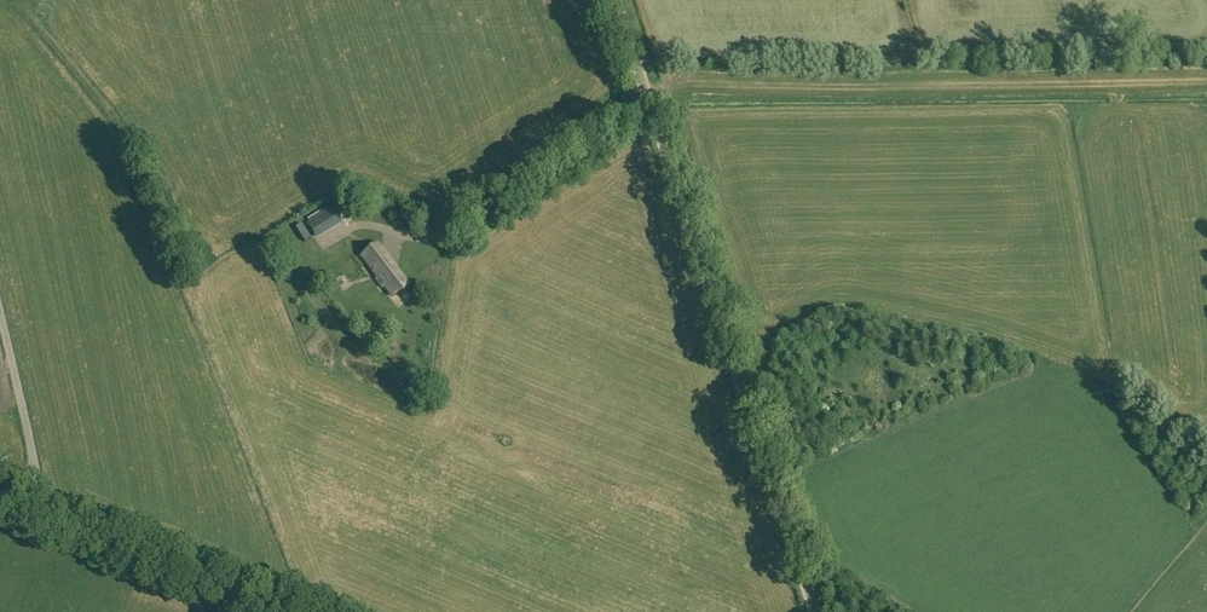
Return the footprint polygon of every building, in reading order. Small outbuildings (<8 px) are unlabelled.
[(326,228),(319,217),(308,224),(315,235),(326,228)] [(340,240),(351,232),(346,224),(334,232),(340,240)] [(385,286),(393,296),(408,285),(377,244),(362,255),(367,263),(370,262),(375,269),(373,271),(378,277),(376,279),(383,288),(385,286)]
